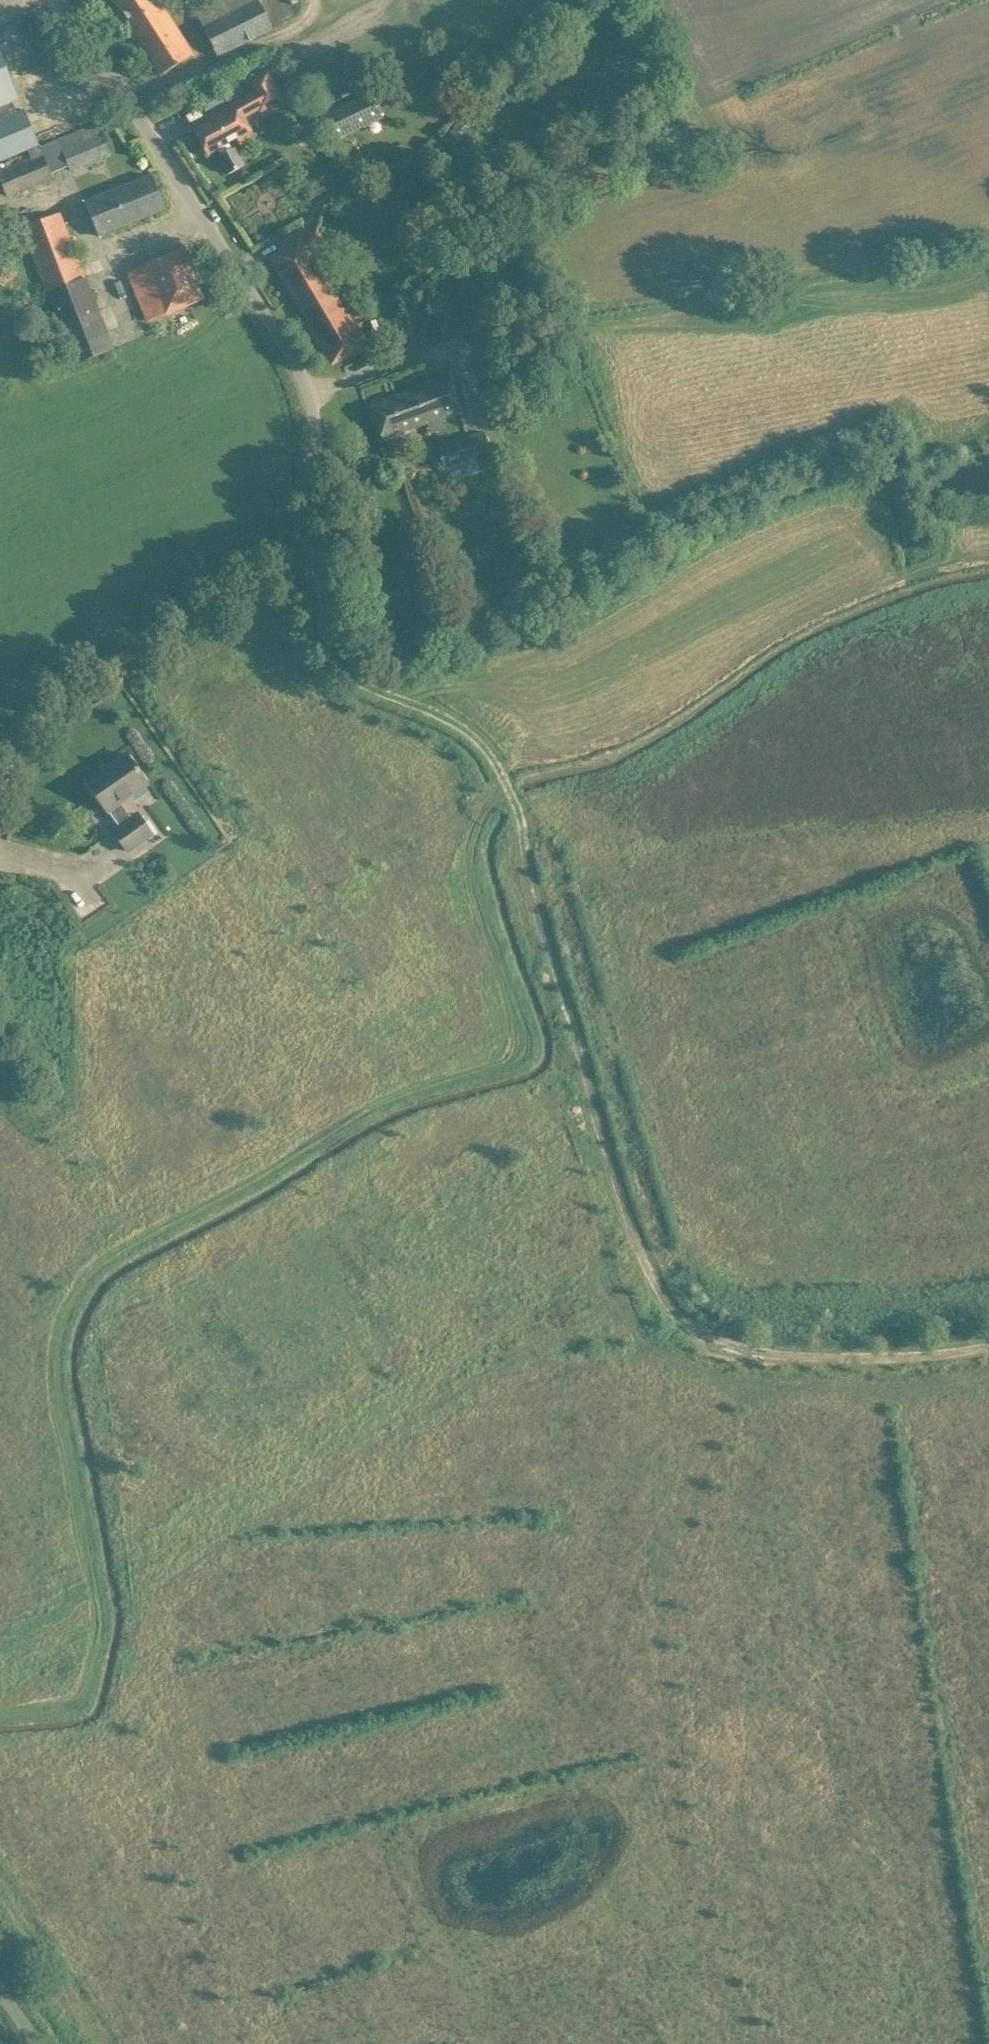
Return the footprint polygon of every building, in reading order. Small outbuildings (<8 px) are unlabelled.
[(128,23),(125,24),(159,77),(193,55),(159,2),(157,4),(155,0),(113,0),(128,23)] [(196,13),(217,57),(294,19),(285,0),(223,0),(196,13)] [(39,145),(24,110),(16,113),(11,102),(20,99),(0,51),(0,161),(39,145)] [(211,120),(193,130),(207,155),(218,149),(221,155),(218,156),(228,174),(244,166),(234,148),(231,149),(228,143),(251,131),(243,117),(259,108),(261,111),(284,99),(268,70),(245,83),(251,94),(210,117),(211,120)] [(371,93),(322,116),(333,140),(382,117),(371,93)] [(100,124),(81,131),(77,133),(81,143),(62,151),(70,170),(111,153),(100,124)] [(0,170),(0,181),(6,196),(52,177),(42,153),(0,170)] [(133,183),(84,201),(99,236),(166,209),(152,175),(133,183)] [(22,228),(47,293),(74,364),(112,351),(59,213),(22,228)] [(316,231),(288,248),(270,258),(310,325),(307,326),(326,358),(336,352),(340,360),(364,346),(311,254),(325,246),(316,231)] [(182,250),(164,258),(127,273),(147,321),(202,299),(182,250)] [(409,390),(389,398),(370,405),(383,439),(461,411),(449,374),(409,389),(409,390)] [(483,432),(437,449),(444,469),(491,452),(483,432)] [(147,783),(138,771),(127,754),(86,783),(107,811),(108,811),(119,827),(113,831),(127,851),(152,834),(138,814),(132,818),(120,802),(147,783)]
